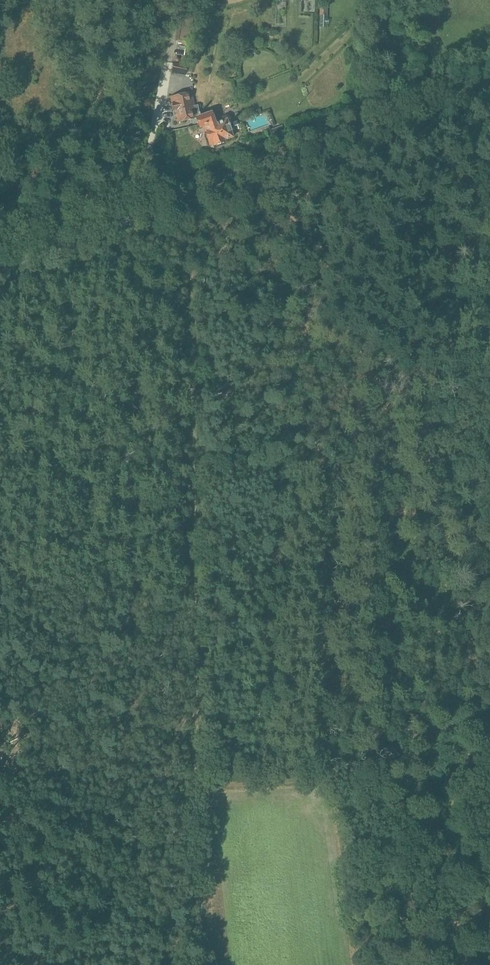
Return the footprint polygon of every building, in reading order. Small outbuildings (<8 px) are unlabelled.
[(320,19),(320,28),(327,28),(327,24),(329,24),(329,19),(320,19)] [(188,66),(174,63),(172,73),(186,76),(188,66)] [(203,127),(210,146),(213,145),(214,146),(225,142),(224,141),(233,137),(226,119),(216,123),(212,112),(200,116),(198,105),(196,106),(195,102),(201,100),(199,92),(193,93),(193,92),(170,97),(176,123),(196,119),(199,128),(203,127)]
